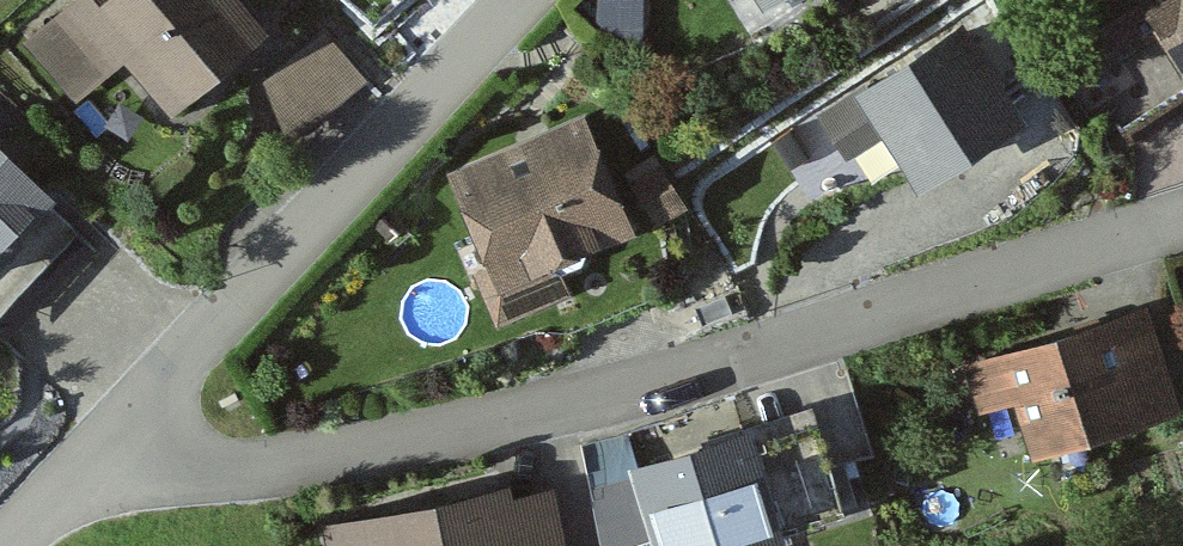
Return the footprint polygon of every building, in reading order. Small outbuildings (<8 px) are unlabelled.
[(57,10),(110,67),(127,53),(173,101),(269,10),(260,0),(67,0),(57,10)] [(598,17),(644,44),(644,0),(599,0),(598,17)] [(1182,59),(1182,0),(1092,0),(1122,44),(1159,22),(1182,60),(1182,59)] [(110,67),(57,10),(24,40),(77,98),(110,67)] [(1021,97),(966,12),(817,108),(845,152),(888,124),(914,165),(1021,97)] [(1159,22),(1122,44),(1083,68),(1117,123),(1182,84),(1182,61),(1182,60),(1159,22)] [(326,26),(266,73),(304,120),(364,73),(326,26)] [(582,113),(449,167),(487,260),(472,266),(495,322),(567,293),(548,248),(625,217),(582,113)] [(0,131),(0,236),(52,177),(0,131)] [(657,151),(630,169),(661,216),(689,198),(657,151)] [(1178,396),(1149,301),(968,356),(983,405),(1015,395),(1029,440),(1178,396)] [(636,456),(663,545),(681,545),(847,497),(819,402),(636,456)] [(320,517),(327,545),(571,545),(556,481),(512,491),(509,475),(320,517)]
